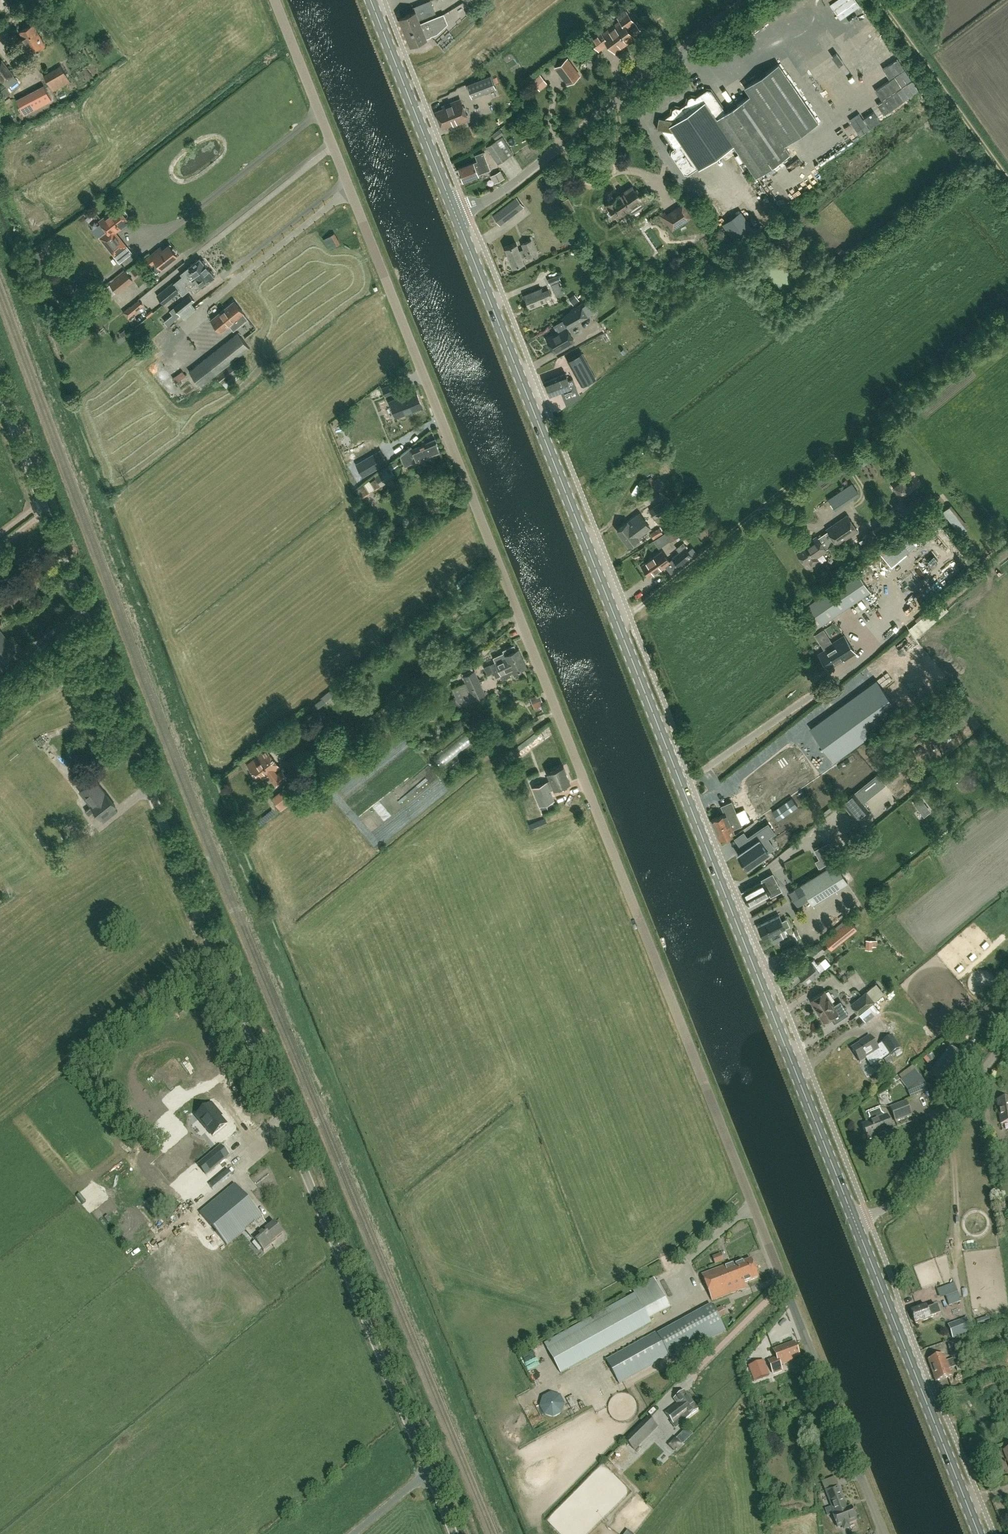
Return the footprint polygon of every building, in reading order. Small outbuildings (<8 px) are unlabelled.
[(421,27),(418,17),(421,16),(422,18),(435,12),(430,0),(413,7),(415,11),(399,18),(408,38),(423,31),(421,27)] [(621,44),(631,37),(632,38),(641,32),(626,12),(618,18),(621,21),(602,35),(600,31),(590,39),(598,49),(608,42),(615,51),(622,46),(621,44)] [(423,31),(408,38),(410,45),(426,38),(426,37),(437,33),(437,32),(439,31),(447,23),(443,14),(424,22),(425,25),(421,27),(423,31)] [(31,53),(33,52),(35,52),(36,51),(36,50),(45,45),(33,24),(20,31),(23,37),(19,40),(24,49),(28,47),(31,53)] [(756,39),(747,44),(749,49),(759,44),(756,39)] [(568,83),(579,76),(567,59),(556,67),(568,83)] [(17,80),(2,60),(0,61),(0,79),(7,88),(17,80)] [(818,121),(778,63),(744,86),(750,95),(726,111),(711,89),(707,88),(696,96),(691,95),(688,98),(687,103),(680,107),(676,106),(672,108),(671,113),(663,119),(665,122),(664,127),(661,129),(674,147),(671,149),(671,154),(684,174),(689,174),(733,144),(756,177),(790,153),(784,145),(818,121)] [(53,91),(70,81),(61,65),(44,75),(53,91)] [(543,90),(552,84),(547,74),(537,79),(543,90)] [(472,98),(480,95),(496,89),(490,76),(466,85),(472,98)] [(24,115),(51,101),(44,86),(16,100),(24,115)] [(453,125),(468,120),(460,99),(442,106),(443,108),(436,111),(442,127),(453,123),(453,125)] [(498,163),(513,153),(502,137),(487,147),(498,163)] [(463,181),(491,171),(484,152),(475,155),(478,161),(458,168),(463,181)] [(506,169),(494,177),(499,185),(511,177),(506,169)] [(635,189),(632,185),(616,196),(616,197),(614,198),(613,197),(607,201),(608,202),(604,205),(608,211),(609,210),(611,213),(612,213),(618,221),(628,214),(627,211),(628,211),(633,214),(644,206),(643,204),(653,197),(645,186),(639,191),(637,188),(635,189)] [(500,225),(524,206),(516,196),(492,215),(500,225)] [(568,197),(562,201),(565,207),(572,204),(568,197)] [(672,228),(691,215),(683,204),(664,216),(672,228)] [(736,204),(728,209),(731,214),(739,209),(736,204)] [(121,211),(118,207),(100,221),(109,232),(101,238),(115,254),(126,245),(116,232),(130,221),(126,216),(128,214),(128,213),(125,209),(124,209),(121,211)] [(537,253),(532,240),(522,244),(524,249),(520,251),(517,244),(505,249),(513,267),(524,262),(522,257),(527,255),(528,257),(537,253)] [(146,260),(150,264),(154,263),(156,261),(162,268),(168,264),(178,256),(168,244),(162,249),(161,247),(146,260)] [(156,295),(163,303),(164,304),(180,291),(178,289),(185,282),(186,284),(195,277),(201,273),(199,270),(206,265),(206,263),(203,259),(202,259),(200,257),(181,273),(183,276),(173,283),(172,282),(156,295)] [(178,289),(180,291),(182,295),(189,289),(193,294),(202,286),(203,287),(215,277),(214,275),(215,273),(211,269),(209,269),(206,265),(199,270),(201,273),(195,277),(186,284),(185,282),(178,289)] [(128,273),(126,271),(125,271),(109,284),(117,294),(133,281),(127,274),(128,273)] [(563,293),(559,281),(561,280),(558,274),(547,279),(550,285),(551,284),(556,296),(563,293)] [(544,292),(542,288),(525,295),(530,308),(548,301),(546,298),(552,296),(550,290),(544,292)] [(132,318),(158,298),(153,292),(144,298),(142,295),(125,308),(132,318)] [(196,310),(191,304),(194,301),(189,295),(169,310),(172,314),(164,321),(163,322),(156,327),(159,331),(167,325),(179,315),(183,320),(196,310)] [(233,331),(247,319),(243,314),(244,313),(234,301),(211,320),(221,333),(229,326),(233,331)] [(571,310),(562,315),(569,328),(588,317),(580,302),(570,308),(571,310)] [(98,312),(91,304),(78,314),(84,322),(98,312)] [(554,352),(574,341),(567,328),(547,339),(554,352)] [(226,387),(243,373),(233,361),(249,348),(237,333),(188,372),(200,387),(216,374),(226,387)] [(631,349),(645,342),(641,333),(626,340),(631,349)] [(115,353),(103,359),(108,367),(119,361),(115,353)] [(596,362),(574,375),(582,386),(603,372),(596,362)] [(181,383),(191,376),(187,370),(177,377),(181,383)] [(568,381),(565,374),(544,381),(550,396),(561,391),(561,393),(571,390),(576,388),(573,379),(568,381)] [(384,386),(387,394),(394,391),(391,384),(384,386)] [(389,401),(396,417),(423,406),(416,390),(389,401)] [(440,452),(435,440),(413,448),(412,446),(400,455),(404,466),(414,462),(413,459),(416,458),(417,461),(424,458),(426,462),(427,464),(429,464),(433,463),(434,461),(434,459),(433,455),(440,452)] [(362,475),(377,466),(387,461),(381,450),(371,456),(357,464),(362,475)] [(398,486),(392,479),(396,476),(392,470),(400,464),(397,459),(389,466),(374,476),(375,478),(374,478),(375,479),(369,483),(368,481),(356,491),(361,498),(381,486),(387,482),(393,490),(398,486)] [(653,496),(665,488),(657,478),(646,486),(653,496)] [(899,499),(912,491),(904,479),(892,487),(899,499)] [(835,510),(859,494),(852,483),(828,499),(835,510)] [(658,517),(666,512),(660,503),(649,510),(655,518),(658,517)] [(637,541),(647,533),(646,532),(650,528),(639,513),(617,531),(628,545),(636,539),(637,541)] [(837,544),(858,531),(847,515),(826,529),(828,531),(818,537),(817,536),(803,545),(804,547),(798,551),(805,562),(808,560),(811,566),(819,560),(817,557),(827,551),(826,549),(836,542),(837,544)] [(670,542),(679,536),(673,526),(664,532),(670,542)] [(660,534),(662,533),(659,527),(650,533),(654,539),(660,534)] [(877,549),(891,566),(912,548),(914,547),(912,545),(916,542),(910,535),(908,538),(905,535),(900,539),(895,533),(877,549)] [(679,565),(690,556),(684,548),(686,547),(683,543),(675,549),(678,553),(673,557),(679,565)] [(663,569),(672,562),(662,550),(642,565),(643,567),(642,568),(645,572),(646,571),(650,576),(662,567),(663,569)] [(870,591),(856,571),(802,608),(816,628),(870,591)] [(15,651),(0,631),(0,663),(15,651)] [(845,660),(854,653),(843,637),(834,644),(834,645),(819,657),(827,669),(843,658),(845,660)] [(501,675),(512,670),(514,675),(514,676),(521,673),(520,669),(526,666),(518,648),(516,649),(514,645),(503,650),(504,652),(493,657),(495,661),(490,664),(496,677),(501,675)] [(460,707),(485,695),(474,671),(462,677),(465,683),(452,689),(460,707)] [(835,760),(899,713),(875,680),(811,727),(835,760)] [(450,752),(458,760),(479,741),(471,732),(450,752)] [(516,755),(541,735),(540,733),(537,735),(536,734),(513,752),(516,755)] [(277,776),(273,771),(279,767),(267,751),(247,766),(260,782),(269,775),(277,786),(288,778),(282,771),(277,776)] [(809,755),(741,792),(749,808),(817,771),(809,755)] [(540,806),(555,800),(551,790),(571,782),(564,766),(547,773),(550,781),(532,788),(540,806)] [(803,782),(806,788),(813,784),(810,778),(803,782)] [(117,810),(114,806),(115,805),(111,801),(94,780),(94,779),(79,791),(79,792),(80,791),(87,800),(86,800),(91,806),(85,811),(89,815),(94,810),(100,818),(103,821),(117,810)] [(280,811),(300,796),(291,784),(271,799),(280,811)] [(867,808),(855,792),(842,802),(855,818),(867,808)] [(772,811),(778,820),(798,806),(792,797),(772,811)] [(926,804),(920,798),(914,803),(919,810),(926,804)] [(719,840),(734,833),(732,829),(742,825),(732,803),(722,807),(726,814),(711,821),(719,840)] [(740,811),(746,824),(755,820),(749,807),(740,811)] [(747,867),(768,853),(763,846),(766,843),(764,839),(774,832),(768,823),(748,837),(753,844),(738,855),(747,867)] [(14,834),(7,824),(0,829),(0,843),(14,834)] [(811,905),(848,882),(836,863),(788,893),(797,906),(808,900),(811,905)] [(781,890),(772,873),(761,879),(763,881),(742,892),(748,905),(770,894),(770,896),(781,890)] [(782,921),(779,915),(757,925),(763,938),(770,935),(773,941),(782,936),(779,930),(789,925),(786,919),(782,921)] [(831,949),(856,929),(849,920),(824,940),(831,949)] [(870,948),(881,949),(882,941),(871,940),(870,948)] [(815,957),(825,949),(819,943),(810,950),(815,957)] [(820,962),(818,964),(814,959),(811,961),(811,960),(796,971),(806,984),(821,972),(820,971),(824,967),(820,962)] [(867,991),(851,1004),(858,1013),(874,1000),(884,992),(876,983),(867,991)] [(818,1012),(831,1003),(825,993),(811,1001),(818,1012)] [(873,1002),(859,1013),(865,1021),(879,1010),(873,1002)] [(831,1003),(818,1012),(824,1023),(831,1019),(834,1024),(849,1016),(841,1003),(834,1007),(831,1003)] [(853,1049),(852,1049),(860,1062),(865,1059),(871,1067),(889,1056),(883,1046),(878,1049),(877,1047),(870,1036),(864,1040),(864,1042),(863,1043),(853,1049)] [(891,1037),(882,1043),(882,1044),(883,1046),(889,1056),(890,1057),(900,1050),(891,1037)] [(967,1058),(953,1048),(949,1053),(946,1051),(941,1058),(944,1060),(930,1078),(943,1088),(967,1058)] [(922,1080),(916,1070),(915,1071),(901,1080),(900,1081),(903,1086),(907,1090),(922,1080)] [(1007,1123),(1007,1100),(996,1102),(1000,1125),(1007,1123)] [(895,1123),(911,1117),(906,1102),(889,1108),(895,1123)] [(226,1125),(217,1113),(219,1112),(211,1104),(197,1116),(213,1136),(226,1125)] [(884,1118),(883,1116),(884,1116),(880,1108),(865,1115),(868,1123),(868,1122),(869,1124),(862,1127),(868,1142),(881,1136),(882,1138),(893,1133),(886,1117),(884,1118)] [(183,1138),(185,1136),(190,1133),(180,1121),(174,1126),(170,1121),(154,1133),(168,1150),(183,1138)] [(112,1127),(106,1132),(109,1136),(115,1131),(112,1127)] [(210,1132),(203,1137),(206,1142),(213,1138),(210,1132)] [(225,1151),(218,1158),(213,1152),(198,1165),(206,1175),(229,1155),(225,1151)] [(234,1186),(200,1215),(227,1247),(246,1231),(254,1242),(264,1252),(272,1245),(271,1244),(283,1234),(274,1223),(269,1228),(260,1218),(261,1217),(234,1186)] [(189,1202),(179,1211),(184,1216),(193,1207),(189,1202)] [(154,1264),(161,1273),(166,1269),(159,1260),(154,1264)] [(758,1278),(751,1260),(742,1264),(741,1260),(702,1276),(712,1302),(743,1290),(741,1285),(758,1278)] [(560,1371),(650,1322),(649,1320),(670,1309),(665,1299),(656,1283),(635,1295),(638,1299),(548,1349),(560,1371)] [(669,1357),(671,1359),(696,1345),(697,1347),(726,1331),(725,1331),(719,1319),(714,1311),(711,1305),(658,1335),(656,1333),(606,1361),(619,1385),(648,1369),(669,1357)] [(914,1326),(939,1317),(936,1309),(927,1312),(925,1308),(910,1313),(914,1326)] [(958,1354),(963,1353),(959,1340),(947,1344),(951,1357),(958,1354)] [(779,1365),(800,1358),(794,1342),(773,1350),(776,1358),(768,1361),(773,1374),(782,1371),(779,1365)] [(958,1354),(951,1357),(950,1357),(952,1361),(945,1363),(943,1356),(927,1362),(931,1373),(953,1365),(953,1366),(962,1363),(958,1354)] [(763,1360),(748,1366),(754,1381),(769,1375),(763,1360)] [(953,1365),(931,1373),(934,1383),(950,1377),(948,1370),(954,1368),(956,1372),(964,1369),(962,1363),(953,1366),(953,1365)] [(688,1418),(698,1411),(684,1392),(674,1399),(677,1404),(665,1413),(671,1422),(677,1417),(682,1423),(688,1418)] [(544,1415),(553,1418),(562,1414),(565,1404),(561,1396),(551,1393),(543,1397),(539,1406),(544,1415)] [(655,1426),(648,1418),(625,1441),(632,1448),(655,1426)] [(574,1433),(571,1427),(550,1438),(554,1444),(574,1433)] [(676,1439),(670,1445),(676,1451),(682,1445),(676,1439)] [(837,1486),(830,1489),(826,1490),(835,1512),(832,1514),(838,1529),(857,1521),(851,1506),(846,1508),(837,1486)]
